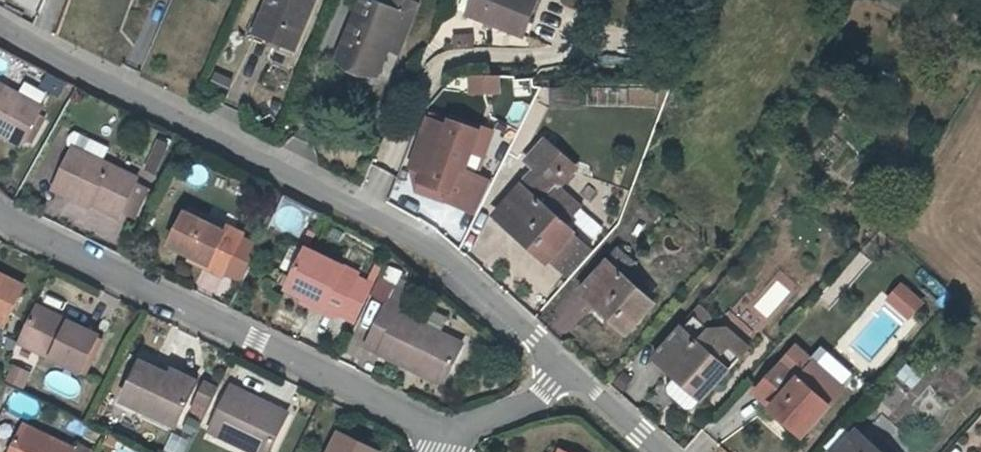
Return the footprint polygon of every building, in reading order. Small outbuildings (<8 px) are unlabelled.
[(253,33),(295,51),(317,0),(267,0),(253,33)] [(417,0),(369,0),(368,2),(362,0),(334,63),(372,79),(385,50),(399,17),(408,21),(417,0)] [(465,12),(524,36),(539,0),(470,0),(465,12)] [(408,21),(399,17),(385,50),(394,54),(408,21)] [(465,74),(465,93),(499,93),(498,73),(465,74)] [(528,94),(528,78),(510,78),(510,94),(528,94)] [(18,150),(41,113),(0,88),(0,139),(18,150)] [(504,104),(499,116),(517,124),(522,112),(504,104)] [(399,191),(478,213),(488,177),(479,175),(492,130),(421,111),(399,191)] [(70,145),(73,147),(52,188),(65,196),(67,191),(91,203),(118,218),(119,215),(135,181),(136,178),(99,160),(106,146),(76,132),(70,145)] [(576,171),(542,142),(527,160),(540,172),(498,221),(547,262),(571,235),(573,233),(564,225),(581,206),(560,189),(576,171)] [(119,215),(133,221),(148,187),(135,181),(119,215)] [(88,207),(91,203),(67,191),(65,196),(88,207)] [(271,226),(299,237),(309,209),(281,199),(271,226)] [(188,209),(185,214),(223,233),(226,228),(188,209)] [(223,233),(185,214),(170,246),(190,257),(207,264),(205,270),(221,278),(242,236),(226,228),(223,233)] [(590,252),(571,235),(547,262),(567,279),(590,252)] [(355,278),(305,253),(285,292),(302,299),(321,310),(318,315),(333,321),(355,278)] [(188,261),(205,270),(207,264),(190,257),(188,261)] [(655,304),(609,266),(581,297),(627,338),(655,304)] [(0,275),(0,324),(19,284),(0,275)] [(924,301),(906,284),(891,300),(908,317),(924,301)] [(299,305),(318,315),(321,310),(302,299),(299,305)] [(65,317),(33,301),(29,308),(61,324),(65,317)] [(399,311),(386,304),(362,351),(404,372),(407,364),(442,383),(459,347),(397,316),(399,311)] [(95,333),(65,317),(61,324),(29,308),(14,339),(76,370),(95,333)] [(695,317),(705,326),(712,318),(702,309),(695,317)] [(683,394),(699,409),(742,357),(726,347),(731,332),(708,329),(705,326),(695,317),(684,331),(683,329),(657,360),(689,388),(683,394)] [(751,346),(731,332),(726,347),(742,357),(751,346)] [(781,365),(834,409),(848,391),(796,347),(781,365)] [(168,376),(138,361),(119,399),(173,427),(192,389),(168,376)] [(23,388),(30,371),(11,363),(4,380),(23,388)] [(439,390),(442,383),(407,364),(404,372),(439,390)] [(834,409),(781,365),(753,398),(805,443),(834,409)] [(170,370),(168,376),(192,389),(194,382),(170,370)] [(201,414),(217,386),(201,377),(185,405),(201,414)] [(230,388),(208,434),(246,451),(267,451),(285,416),(230,388)] [(133,437),(139,423),(121,414),(114,428),(133,437)] [(89,450),(72,441),(69,447),(19,423),(4,451),(88,451),(89,450)] [(161,451),(183,451),(189,441),(172,433),(161,451)] [(334,434),(325,451),(369,451),(334,434)] [(860,437),(847,451),(877,451),(860,437)]
